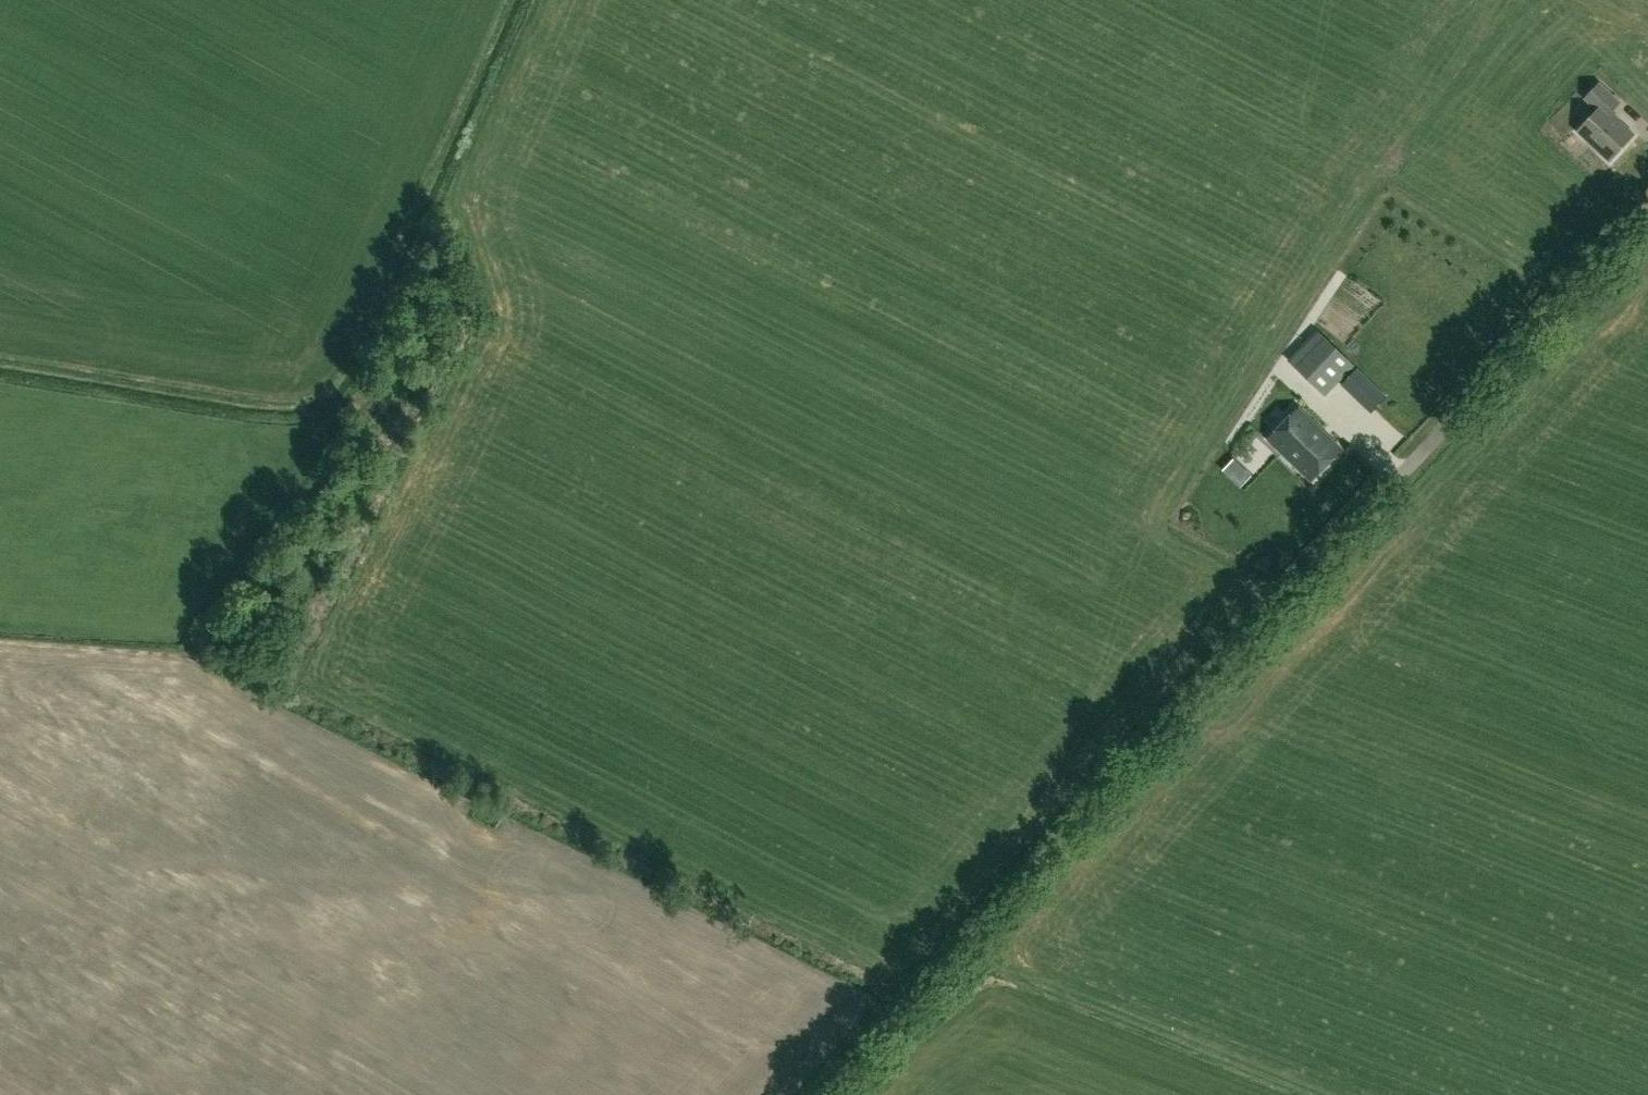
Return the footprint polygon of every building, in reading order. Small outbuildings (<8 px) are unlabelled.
[(1611,161),(1635,136),(1611,113),(1620,103),(1600,84),(1586,98),(1598,109),(1578,131),(1611,161)] [(1319,332),(1290,361),(1305,376),(1323,393),(1351,364),(1319,332)] [(1343,385),(1352,393),(1366,378),(1357,370),(1343,385)] [(1380,435),(1392,422),(1372,402),(1359,415),(1380,435)] [(1270,438),(1313,480),(1341,450),(1299,409),(1270,438)]
